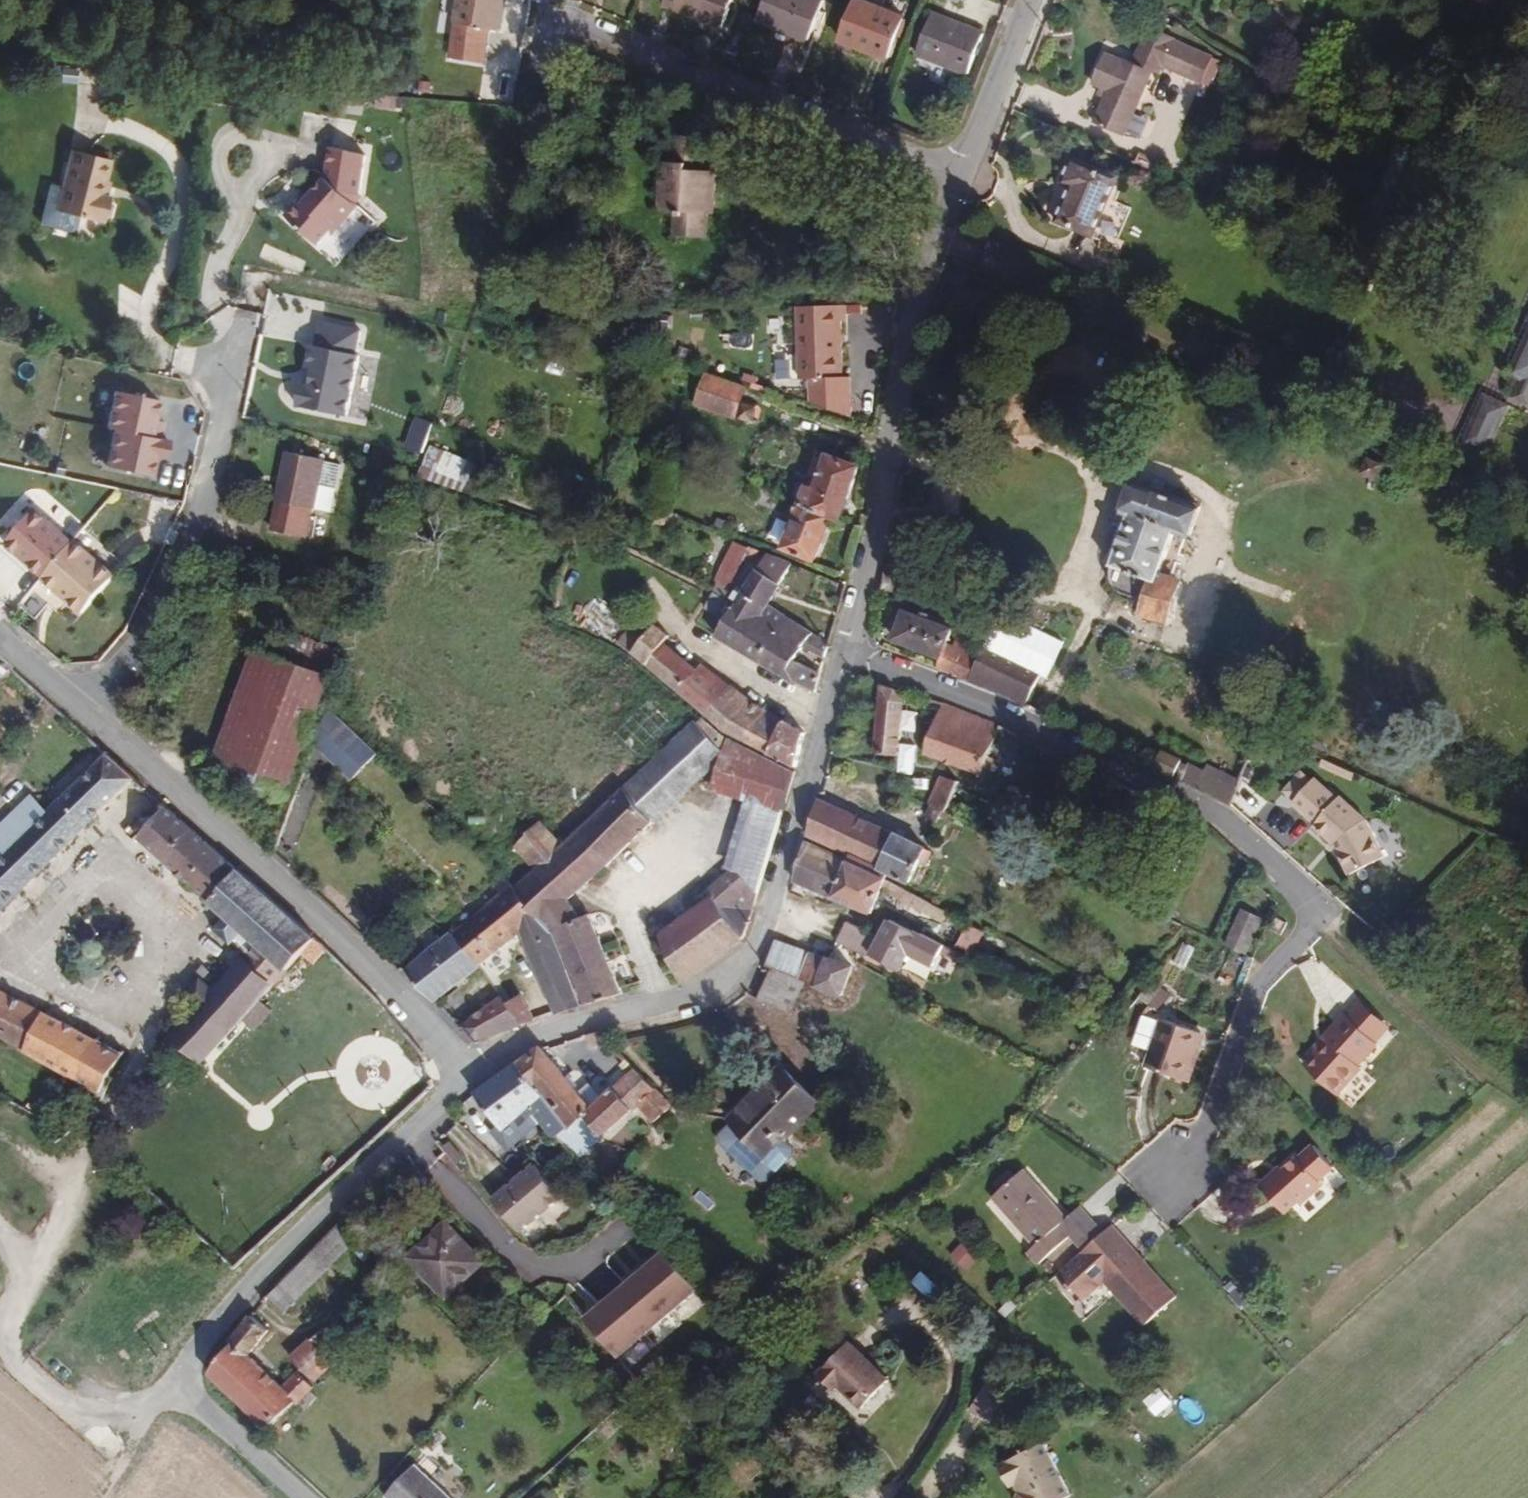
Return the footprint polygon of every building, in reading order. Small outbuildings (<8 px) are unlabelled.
[(498,0),(458,0),(451,60),(481,64),(485,29),(494,31),(498,0)] [(737,0),(667,0),(664,7),(723,32),(737,0)] [(826,8),(807,0),(768,0),(758,24),(810,46),(826,8)] [(889,65),(907,23),(857,2),(839,45),(889,65)] [(968,79),(983,43),(986,36),(936,15),(918,57),(968,79)] [(1202,51),(1171,39),(1173,34),(1148,24),(1136,53),(1155,61),(1192,75),(1202,51)] [(1152,71),(1155,61),(1136,53),(1132,63),(1152,71)] [(1127,138),(1153,71),(1152,71),(1132,63),(1121,59),(1120,63),(1105,58),(1094,86),(1107,91),(1094,124),(1127,138)] [(717,220),(718,177),(694,176),(694,165),(700,165),(700,141),(671,141),(670,160),(675,160),(675,168),(662,168),(661,220),(678,221),(677,243),(710,244),(711,220),(717,220)] [(335,236),(357,211),(353,207),(357,196),(364,159),(333,153),(326,183),(309,200),(303,207),(298,203),(286,218),(317,246),(330,232),(335,236)] [(110,206),(112,200),(105,199),(112,164),(71,155),(63,189),(56,216),(77,221),(105,228),(106,221),(113,219),(114,211),(110,206)] [(1096,241),(1120,182),(1073,163),(1063,188),(1070,191),(1056,225),(1096,241)] [(303,207),(309,200),(304,197),(298,203),(303,207)] [(555,296),(558,284),(542,280),(540,293),(555,296)] [(843,383),(840,327),(846,327),(845,308),(794,312),(798,386),(843,383)] [(364,331),(319,323),(304,414),(348,422),(364,331)] [(1517,374),(1527,380),(1527,354),(1517,374)] [(734,417),(744,387),(706,374),(696,405),(734,417)] [(160,401),(113,390),(105,426),(111,427),(162,439),(165,422),(155,420),(160,401)] [(1486,449),(1509,405),(1485,393),(1462,438),(1486,449)] [(162,439),(111,427),(102,466),(142,475),(146,456),(161,459),(165,439),(162,439)] [(324,459),(324,456),(285,449),(275,500),(278,500),(272,529),(306,535),(312,505),(315,505),(324,459)] [(478,465),(430,449),(419,482),(467,498),(478,465)] [(840,516),(859,464),(824,452),(815,477),(808,479),(806,482),(801,482),(796,497),(831,512),(840,516)] [(1367,476),(1375,458),(1361,452),(1353,469),(1367,476)] [(333,509),(342,462),(324,459),(315,505),(333,509)] [(1172,575),(1189,522),(1192,522),(1202,491),(1139,471),(1129,497),(1132,498),(1109,555),(1108,568),(1116,579),(1128,586),(1135,588),(1131,601),(1137,603),(1137,604),(1165,613),(1177,577),(1172,575)] [(778,489),(781,480),(768,475),(765,484),(778,489)] [(813,557),(831,512),(796,497),(778,489),(765,484),(757,481),(753,496),(776,505),(777,502),(792,508),(780,544),(813,557)] [(904,516),(906,503),(893,501),(891,513),(904,516)] [(2,548),(41,579),(70,543),(31,512),(2,548)] [(726,599),(753,547),(735,540),(719,577),(725,580),(718,593),(726,599)] [(41,579),(40,580),(81,614),(113,575),(98,562),(72,541),(70,543),(41,579)] [(106,553),(98,562),(113,575),(122,564),(106,553)] [(773,605),(800,566),(768,554),(735,604),(761,621),(773,605)] [(1131,601),(1135,588),(1128,586),(1124,598),(1131,601)] [(718,593),(712,589),(703,604),(716,611),(705,630),(716,635),(735,604),(726,599),(718,593)] [(937,641),(947,617),(915,603),(912,610),(902,606),(891,633),(933,650),(937,641)] [(761,621),(735,604),(716,635),(741,650),(761,621)] [(781,633),(792,616),(773,605),(761,621),(781,633)] [(835,643),(792,616),(781,633),(772,647),(794,660),(796,656),(807,638),(831,653),(835,643)] [(631,653),(652,625),(639,617),(620,644),(631,653)] [(772,647),(781,633),(761,621),(741,650),(762,663),(772,647)] [(699,669),(667,644),(673,634),(654,622),(652,625),(631,653),(681,693),(699,669)] [(222,747),(257,649),(236,641),(200,738),(222,747)] [(936,664),(944,643),(937,641),(933,650),(928,661),(936,664)] [(974,678),(984,659),(944,643),(936,664),(974,678)] [(820,697),(826,674),(796,656),(794,660),(772,647),(762,663),(820,697)] [(295,776),(331,678),(257,649),(222,747),(216,761),(290,790),(295,776)] [(1046,672),(989,649),(984,659),(974,678),(1032,703),(1046,672)] [(732,686),(702,665),(699,669),(681,693),(708,715),(732,686)] [(894,751),(902,688),(879,681),(872,748),(894,751)] [(719,723),(740,693),(732,686),(708,715),(719,723)] [(733,731),(751,699),(740,693),(719,723),(733,731)] [(746,738),(764,706),(751,699),(733,731),(746,738)] [(979,768),(998,720),(941,699),(922,748),(962,762),(979,768)] [(129,713),(132,707),(126,704),(123,709),(129,713)] [(768,749),(785,717),(764,706),(746,738),(768,749)] [(329,713),(315,750),(348,783),(374,758),(329,713)] [(800,766),(810,731),(785,717),(768,749),(800,766)] [(724,761),(733,740),(729,737),(716,729),(704,720),(700,719),(663,757),(692,792),(724,761)] [(759,898),(799,771),(765,754),(743,744),(733,740),(724,761),(719,792),(752,807),(735,874),(759,898)] [(1195,768),(1177,757),(1179,753),(1162,744),(1154,760),(1201,783),(1205,777),(1193,770),(1195,768)] [(653,825),(692,792),(663,757),(623,791),(653,825)] [(141,785),(111,759),(52,816),(0,866),(0,921),(141,785)] [(1365,806),(1339,783),(1336,785),(1313,765),(1291,790),(1315,811),(1313,812),(1334,829),(1349,861),(1382,845),(1365,806)] [(919,810),(936,819),(943,805),(955,777),(938,771),(919,810)] [(561,910),(653,825),(623,791),(557,853),(534,875),(512,896),(546,932),(549,938),(551,936),(584,1009),(624,1002),(585,922),(573,927),(561,910)] [(52,816),(25,792),(0,817),(0,866),(52,816)] [(924,844),(816,793),(803,832),(874,864),(888,870),(906,878),(924,844)] [(324,947),(165,803),(137,836),(223,921),(215,934),(237,951),(244,939),(255,947),(246,959),(176,1040),(210,1071),(280,993),(277,989),(288,978),(293,979),(324,947)] [(534,875),(557,853),(538,832),(514,855),(534,875)] [(830,892),(847,858),(801,837),(789,873),(805,880),(830,892)] [(967,917),(885,876),(888,870),(874,864),(871,870),(847,858),(830,892),(869,911),(875,900),(880,890),(939,920),(933,930),(955,941),(967,917)] [(744,942),(759,898),(735,874),(692,907),(693,910),(657,941),(681,988),(744,942)] [(546,932),(512,896),(498,881),(492,887),(498,899),(450,939),(476,971),(516,941),(551,1019),(580,1010),(549,938),(546,932)] [(1243,947),(1260,908),(1244,900),(1225,939),(1243,947)] [(867,931),(871,923),(850,913),(846,920),(867,931)] [(972,949),(984,925),(967,917),(955,941),(972,949)] [(952,946),(923,932),(921,934),(890,918),(884,930),(876,945),(902,959),(908,949),(910,951),(917,937),(925,941),(923,944),(929,947),(928,950),(944,959),(952,946)] [(876,945),(884,930),(871,923),(867,931),(846,920),(837,933),(863,947),(872,952),(876,945)] [(794,975),(806,949),(768,935),(758,962),(794,975)] [(476,971),(450,939),(404,976),(434,1005),(476,971)] [(1184,943),(1178,962),(1194,966),(1199,947),(1184,943)] [(836,991),(847,964),(822,955),(806,949),(794,975),(836,991)] [(97,1091),(121,1051),(0,989),(0,1040),(97,1091)] [(473,1045),(523,1028),(509,1011),(499,999),(460,1031),(473,1045)] [(1368,1049),(1364,1045),(1381,1025),(1349,999),(1324,1029),(1329,1032),(1303,1062),(1334,1089),(1368,1049)] [(539,1024),(521,1001),(509,1011),(523,1028),(539,1024)] [(1184,1075),(1203,1032),(1165,1015),(1145,1058),(1184,1075)] [(602,1038),(592,1029),(578,1032),(591,1046),(602,1038)] [(585,1105),(540,1050),(519,1066),(570,1131),(576,1126),(589,1141),(595,1135),(599,1140),(653,1093),(634,1074),(600,1104),(590,1112),(585,1105)] [(570,1131),(519,1066),(473,1101),(499,1131),(493,1136),(508,1154),(538,1129),(534,1121),(540,1115),(562,1138),(570,1131)] [(767,1165),(821,1112),(784,1074),(730,1127),(767,1165)] [(678,1120),(653,1095),(640,1106),(655,1123),(662,1117),(671,1127),(678,1120)] [(590,1112),(600,1104),(594,1097),(585,1105),(590,1112)] [(607,1159),(630,1139),(621,1129),(598,1149),(607,1159)] [(1302,1199),(1323,1179),(1336,1167),(1310,1140),(1297,1153),(1296,1151),(1276,1170),(1273,1167),(1261,1179),(1287,1207),(1299,1195),(1302,1199)] [(600,1177),(611,1166),(606,1160),(594,1171),(600,1177)] [(521,1238),(563,1202),(534,1167),(491,1202),(521,1238)] [(1067,1224),(1025,1173),(992,1200),(1025,1239),(1020,1243),(1039,1266),(1072,1240),(1082,1252),(1105,1233),(1086,1209),(1067,1224)] [(1308,1204),(1328,1184),(1323,1179),(1302,1199),(1308,1204)] [(1175,1296),(1112,1228),(1057,1278),(1079,1302),(1102,1281),(1143,1325),(1175,1296)] [(283,1315),(356,1242),(344,1229),(292,1279),(268,1303),(283,1315)] [(449,1305),(485,1270),(448,1232),(412,1267),(449,1305)] [(614,1352),(695,1283),(662,1246),(581,1314),(614,1352)] [(339,1303),(344,1297),(347,1294),(340,1289),(332,1298),(339,1303)] [(359,1310),(348,1301),(344,1307),(353,1317),(359,1310)] [(262,1428),(311,1376),(297,1363),(280,1380),(251,1351),(272,1327),(251,1309),(226,1336),(228,1342),(204,1368),(262,1428)] [(322,1351),(335,1337),(320,1323),(293,1351),(314,1373),(329,1358),(322,1351)] [(889,1375),(837,1328),(827,1339),(837,1348),(818,1369),(835,1384),(840,1380),(864,1401),(889,1375)] [(1000,1464),(1017,1497),(1066,1497),(1071,1495),(1046,1442),(1000,1464)] [(430,1478),(410,1497),(450,1497),(430,1478)]
